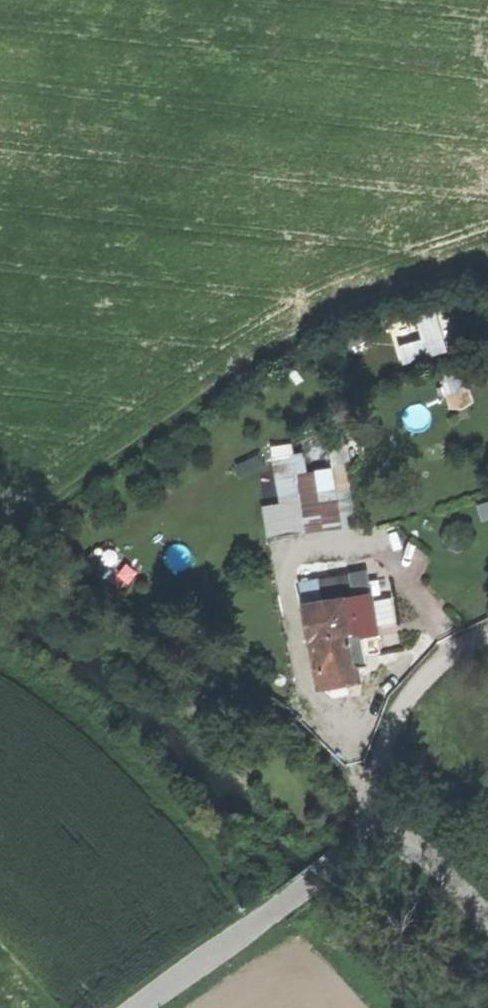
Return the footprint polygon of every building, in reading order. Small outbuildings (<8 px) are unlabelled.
[(429,305),(414,309),(423,342),(432,340),(438,339),(429,305)] [(435,353),(432,340),(423,342),(396,350),(399,362),(435,353)] [(462,368),(440,374),(449,407),(462,408),(472,401),(462,368)] [(270,536),(354,524),(341,432),(326,435),(331,471),(296,476),(293,455),(275,458),(282,508),(266,510),(270,536)] [(262,466),(258,456),(235,467),(239,477),(262,466)] [(477,506),(482,521),(487,519),(487,503),(477,506)] [(98,581),(108,568),(91,554),(80,568),(98,581)] [(343,597),(368,592),(365,571),(299,583),(303,604),(343,597)] [(343,597),(350,635),(360,633),(363,654),(379,652),(368,592),(343,597)] [(317,684),(323,683),(349,678),(354,678),(352,668),(347,636),(350,635),(343,597),(303,604),(317,684)] [(360,633),(350,635),(347,636),(352,668),(360,666),(365,665),(363,654),(360,633)] [(349,678),(323,683),(324,688),(333,696),(343,694),(350,684),(349,678)]
